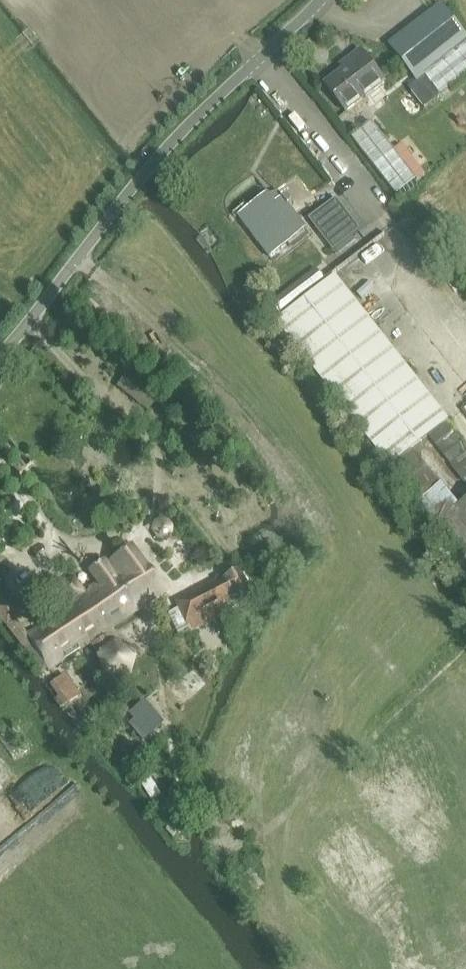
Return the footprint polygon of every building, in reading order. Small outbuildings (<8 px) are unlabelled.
[(442,6),(389,47),(417,83),(417,84),(433,104),(465,77),(465,35),(443,6),(442,6)] [(347,116),(386,87),(362,56),(349,66),(351,69),(326,89),(347,116)] [(425,110),(433,104),(417,84),(409,90),(425,110)] [(353,140),(398,197),(418,182),(418,183),(427,177),(403,146),(395,152),(373,124),(353,140)] [(292,210),(292,208),(292,207),(291,205),(290,203),(288,202),(286,202),(285,202),(283,202),(280,198),(270,199),(269,198),(248,213),(279,253),(306,233),(291,212),(292,210)] [(361,232),(337,200),(310,220),(333,252),(361,232)] [(316,272),(305,281),(314,292),(325,283),(316,272)] [(390,470),(449,423),(337,279),(277,326),(390,470)] [(456,310),(465,303),(465,293),(458,281),(443,292),(456,310)] [(430,439),(465,484),(465,451),(446,426),(430,439)] [(394,472),(437,526),(435,528),(465,568),(465,504),(461,508),(459,510),(416,455),(394,472)] [(40,676),(162,594),(132,549),(112,562),(110,559),(91,573),(101,587),(85,598),(72,580),(58,590),(70,608),(27,637),(15,622),(24,615),(0,585),(0,621),(40,676)] [(178,639),(250,603),(235,574),(173,606),(176,612),(167,616),(178,639)] [(113,646),(107,637),(92,646),(98,656),(113,646)] [(116,645),(96,659),(101,680),(103,683),(127,684),(130,682),(136,660),(135,657),(116,645)] [(79,696),(65,674),(49,686),(63,707),(79,696)] [(163,725),(144,702),(129,713),(147,736),(163,725)] [(161,798),(151,804),(157,813),(167,806),(161,798)]
